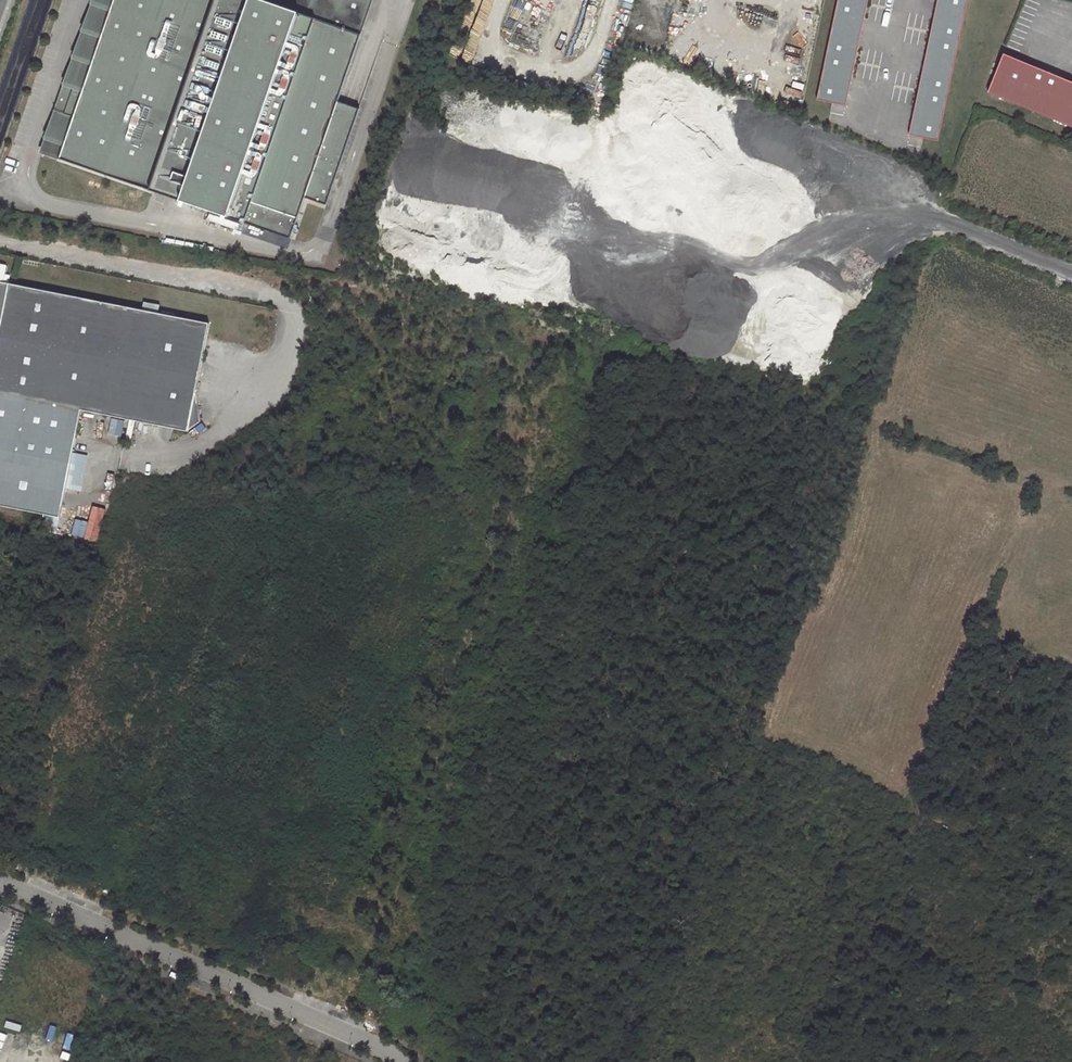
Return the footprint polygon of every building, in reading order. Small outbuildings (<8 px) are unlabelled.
[(114,0),(93,0),(39,156),(58,163),(72,121),(64,118),(73,91),(82,94),(114,0)] [(214,0),(114,0),(82,94),(73,91),(64,118),(72,121),(58,163),(151,195),(156,179),(161,181),(164,174),(173,177),(165,200),(195,210),(254,12),(242,9),(214,0)] [(242,9),(246,0),(214,0),(242,9)] [(242,9),(254,12),(359,45),(375,0),(246,0),(242,9)] [(816,98),(846,104),(868,0),(837,0),(816,98)] [(909,134),(938,141),(968,0),(937,0),(909,134)] [(359,45),(254,12),(195,210),(291,244),(305,202),(327,210),(355,127),(334,120),(339,105),(359,45)] [(985,92),(1071,128),(1071,83),(1001,54),(985,92)] [(360,112),(339,105),(334,120),(355,127),(360,112)] [(156,179),(151,195),(165,200),(173,177),(164,174),(161,181),(156,179)] [(7,279),(9,263),(0,262),(0,278),(7,279)] [(62,522),(82,415),(189,435),(197,391),(209,328),(0,288),(0,508),(62,522)] [(197,391),(189,435),(202,428),(197,391)] [(93,506),(90,522),(75,520),(73,535),(100,539),(105,508),(93,506)]
